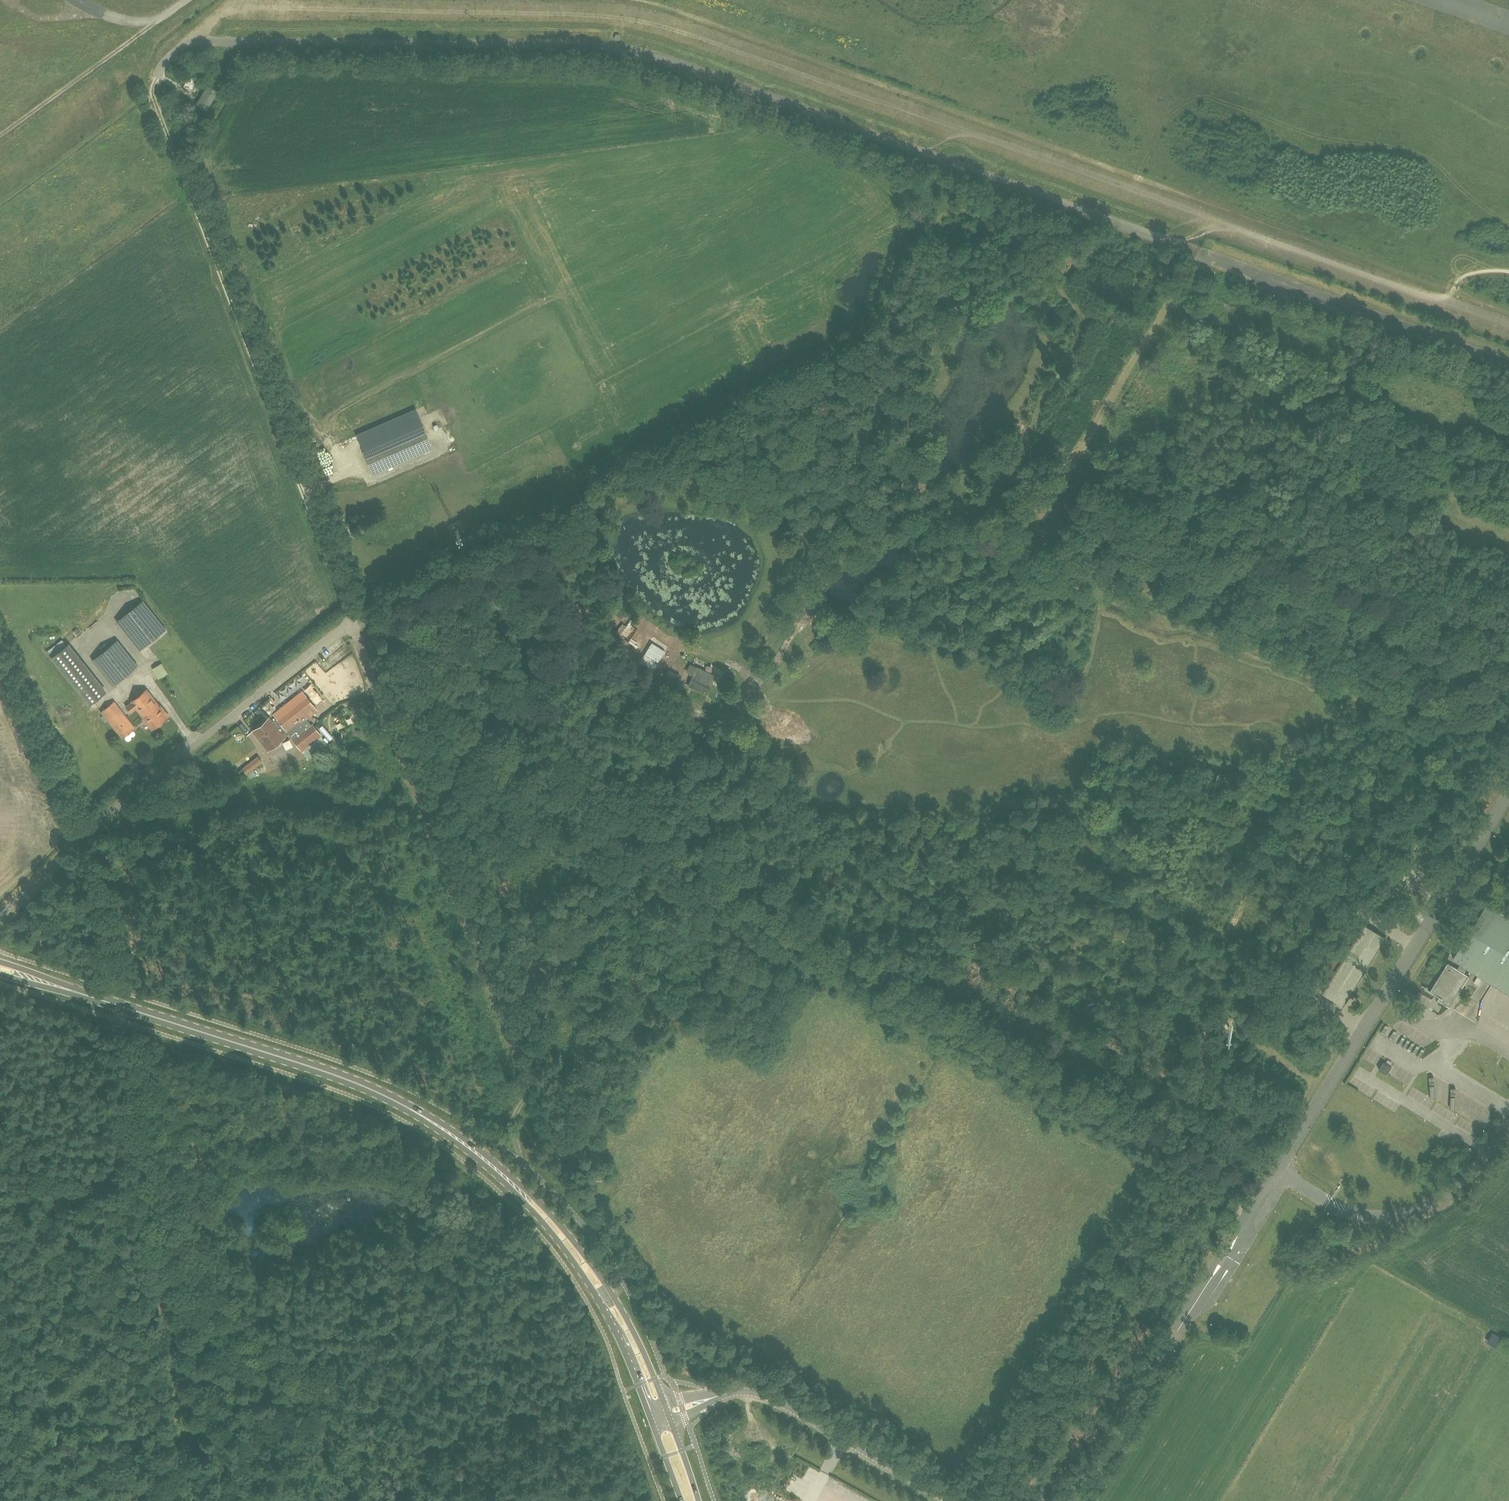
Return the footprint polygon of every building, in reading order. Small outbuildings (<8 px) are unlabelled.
[(197,79),(190,75),(183,86),(191,90),(197,79)] [(198,103),(197,104),(206,110),(217,91),(208,85),(198,103)] [(1157,261),(1153,272),(1168,277),(1172,267),(1157,261)] [(364,453),(373,476),(433,450),(423,427),(364,453)] [(117,623),(140,651),(166,630),(143,602),(117,623)] [(113,686),(137,666),(117,640),(93,661),(113,686)] [(695,669),(688,670),(689,679),(691,678),(692,684),(720,680),(718,672),(717,666),(707,667),(706,663),(694,665),(695,669)] [(131,701),(131,702),(126,706),(131,713),(136,708),(153,729),(168,716),(147,689),(131,701)] [(312,723),(305,729),(300,723),(317,710),(306,697),(273,723),(270,718),(253,731),(268,750),(284,737),(284,736),(287,733),(303,753),(323,737),(312,723)] [(123,738),(135,729),(114,702),(102,712),(123,738)] [(366,706),(357,710),(361,722),(369,720),(366,706)] [(262,762),(258,756),(242,768),(247,774),(262,762)] [(1454,957),(1453,958),(1461,963),(1457,968),(1448,962),(1430,990),(1428,989),(1428,990),(1442,998),(1440,1001),(1450,1007),(1470,976),(1464,973),(1468,967),(1508,993),(1508,916),(1488,902),(1454,957)] [(1385,937),(1365,925),(1364,926),(1360,932),(1360,933),(1356,940),(1355,940),(1351,947),(1350,948),(1351,948),(1346,955),(1342,962),(1341,962),(1341,963),(1337,970),(1332,977),(1332,978),(1328,985),(1327,985),(1323,992),(1323,993),(1337,1001),(1343,1005),(1344,1005),(1345,1003),(1348,998),(1348,997),(1353,990),(1357,983),(1357,982),(1362,975),(1366,968),(1367,968),(1367,967),(1371,960),(1372,960),(1371,960),(1376,953),(1376,952),(1380,945),(1381,945),(1385,938),(1385,937)] [(1383,1062),(1379,1069),(1387,1074),(1392,1067),(1383,1062)]
